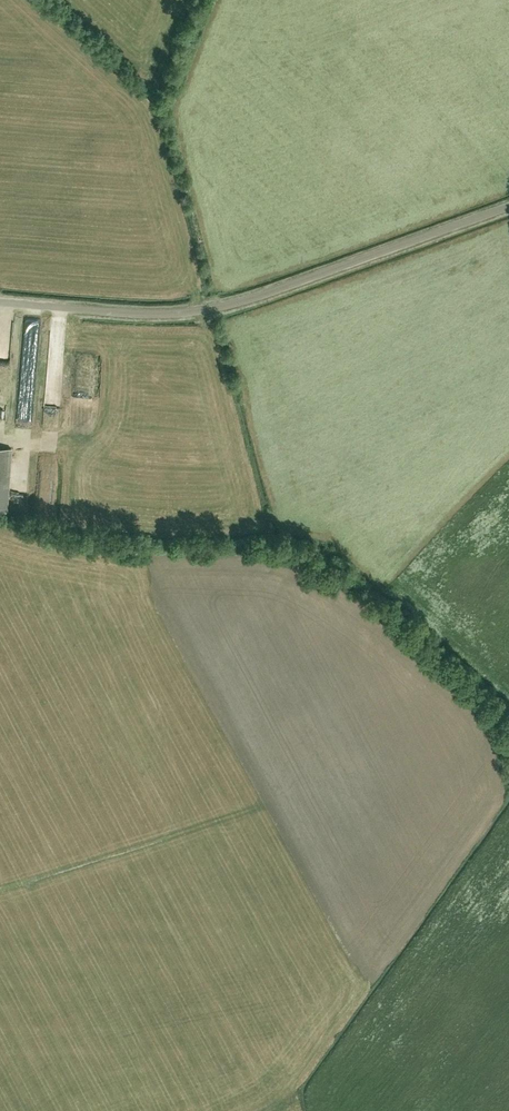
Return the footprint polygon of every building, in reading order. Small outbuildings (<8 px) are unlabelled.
[(12,358),(13,339),(0,339),(0,358),(12,358)] [(0,448),(0,511),(11,512),(14,448),(0,448)]
